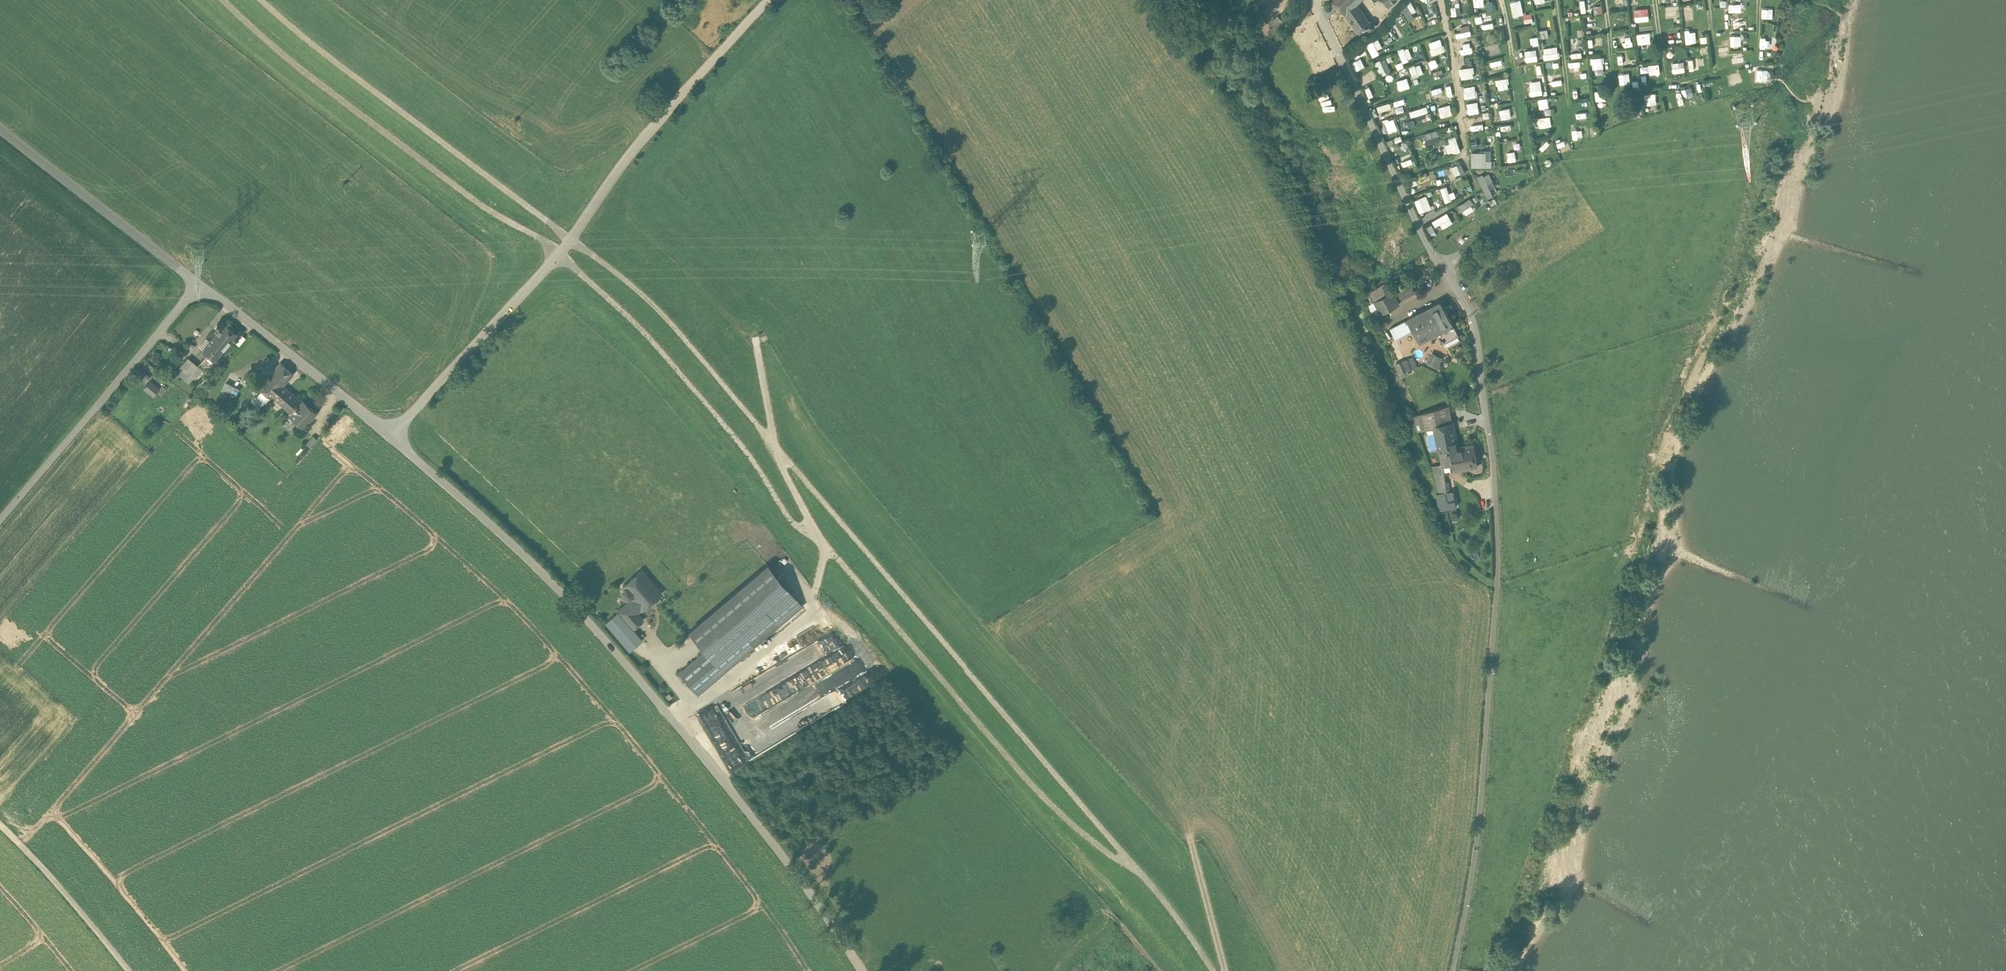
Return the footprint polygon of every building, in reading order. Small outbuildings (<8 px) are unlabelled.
[(1339,5),(1337,8),(1342,14),(1345,12),(1346,12),(1356,4),(1360,0),(1335,0),(1339,5)] [(1452,14),(1460,14),(1459,0),(1451,0),(1452,14)] [(1510,1),(1512,16),(1523,15),(1521,0),(1518,0),(1510,1)] [(1415,17),(1413,12),(1416,10),(1412,1),(1401,6),(1408,20),(1415,17)] [(1685,20),(1695,18),(1692,2),(1683,3),(1685,20)] [(1729,3),(1729,11),(1741,11),(1741,3),(1729,3)] [(1356,4),(1346,12),(1356,26),(1360,31),(1367,27),(1368,28),(1369,28),(1370,29),(1371,28),(1372,28),(1373,27),(1374,26),(1374,25),(1374,24),(1374,23),(1373,23),(1373,22),(1371,21),(1370,21),(1368,22),(1364,15),(1356,4)] [(1602,4),(1594,6),(1596,13),(1603,11),(1602,4)] [(1531,13),(1523,14),(1525,22),(1533,21),(1531,13)] [(1585,15),(1586,25),(1597,24),(1596,15),(1585,15)] [(1730,28),(1740,28),(1740,17),(1730,17),(1730,28)] [(1399,38),(1407,32),(1401,22),(1392,28),(1399,38)] [(1457,37),(1472,32),(1469,23),(1460,25),(1462,30),(1456,32),(1457,37)] [(1637,42),(1650,43),(1651,32),(1638,32),(1637,42)] [(1633,35),(1621,36),(1622,45),(1633,44),(1633,35)] [(1379,52),(1377,49),(1382,46),(1377,36),(1365,42),(1372,56),(1379,52)] [(1441,37),(1428,41),(1432,53),(1445,49),(1441,37)] [(1470,41),(1460,43),(1462,52),(1472,51),(1470,41)] [(1668,42),(1667,54),(1677,54),(1677,43),(1668,42)] [(1398,49),(1402,61),(1412,58),(1408,46),(1398,49)] [(1558,46),(1543,47),(1544,59),(1559,57),(1558,46)] [(1572,57),(1582,55),(1580,46),(1570,48),(1572,57)] [(1537,49),(1525,50),(1526,61),(1537,60),(1537,49)] [(1617,54),(1618,62),(1629,61),(1628,52),(1617,54)] [(1591,56),(1592,68),(1605,67),(1604,55),(1591,56)] [(1355,70),(1365,66),(1361,57),(1352,62),(1355,70)] [(1381,75),(1391,70),(1385,57),(1374,61),(1381,75)] [(1491,61),(1492,65),(1503,62),(1502,57),(1491,61)] [(1698,57),(1688,59),(1690,70),(1700,68),(1698,57)] [(1673,71),(1685,71),(1684,61),(1672,61),(1673,71)] [(1420,63),(1409,66),(1412,77),(1423,73),(1420,63)] [(1461,77),(1474,76),(1474,65),(1460,66),(1461,77)] [(1728,72),(1729,83),(1741,82),(1740,71),(1728,72)] [(1407,77),(1397,80),(1399,89),(1410,86),(1407,77)] [(1476,84),(1464,85),(1465,96),(1477,95),(1476,84)] [(1531,95),(1542,93),(1541,84),(1530,85),(1531,95)] [(1440,87),(1429,89),(1431,100),(1442,98),(1440,87)] [(1690,87),(1681,89),(1683,99),(1692,97),(1690,87)] [(1595,90),(1595,100),(1605,99),(1605,89),(1595,90)] [(1391,100),(1395,111),(1405,108),(1402,97),(1391,100)] [(1468,112),(1479,111),(1478,100),(1467,101),(1468,112)] [(1377,104),(1378,111),(1392,107),(1390,101),(1377,104)] [(1451,103),(1439,105),(1440,115),(1452,113),(1451,103)] [(1409,110),(1411,116),(1428,110),(1427,104),(1409,110)] [(1549,116),(1537,117),(1537,126),(1549,125),(1549,116)] [(1422,133),(1426,144),(1440,139),(1437,128),(1422,133)] [(1573,138),(1583,137),(1582,129),(1572,130),(1573,138)] [(1450,142),(1446,143),(1447,153),(1460,151),(1457,135),(1449,137),(1450,142)] [(1558,142),(1561,152),(1571,148),(1568,139),(1558,142)] [(1535,145),(1540,154),(1547,151),(1542,141),(1535,145)] [(1491,150),(1471,150),(1472,166),(1496,165),(1495,158),(1491,159),(1491,150)] [(1411,155),(1401,158),(1404,168),(1414,165),(1411,155)] [(1462,162),(1452,166),(1455,175),(1465,171),(1462,162)] [(1489,171),(1477,176),(1486,197),(1497,192),(1489,171)] [(1439,183),(1450,179),(1448,173),(1436,178),(1439,183)] [(1446,200),(1452,198),(1447,184),(1441,186),(1446,200)] [(1420,211),(1432,206),(1426,193),(1414,198),(1420,211)] [(1474,208),(1471,203),(1479,198),(1476,193),(1456,205),(1460,210),(1462,209),(1465,213),(1474,208)] [(1447,211),(1432,218),(1435,224),(1440,222),(1443,226),(1453,221),(1447,211)] [(1426,223),(1431,234),(1436,232),(1430,221),(1426,223)] [(1410,281),(1396,288),(1401,297),(1415,291),(1410,281)] [(1372,290),(1366,292),(1370,303),(1375,301),(1375,300),(1372,290)] [(1375,300),(1375,301),(1381,312),(1399,303),(1393,291),(1375,300)] [(1441,301),(1407,318),(1413,329),(1419,340),(1435,332),(1452,323),(1441,301)] [(1407,318),(1390,327),(1396,338),(1413,329),(1407,318)] [(225,322),(202,350),(207,353),(215,360),(237,333),(225,322)] [(1452,323),(1435,332),(1440,343),(1458,334),(1452,323)] [(240,343),(245,336),(239,332),(235,340),(240,343)] [(1431,349),(1426,360),(1438,366),(1443,356),(1431,349)] [(207,353),(197,365),(202,369),(205,372),(215,360),(207,353)] [(1414,355),(1395,360),(1399,376),(1410,373),(1408,367),(1417,365),(1414,355)] [(197,365),(188,357),(180,366),(194,378),(202,369),(197,365)] [(281,362),(259,386),(271,397),(272,396),(283,384),(293,374),(281,362)] [(144,381),(149,375),(141,368),(136,373),(144,381)] [(143,385),(151,395),(159,387),(151,378),(143,385)] [(225,381),(221,394),(235,398),(238,385),(225,381)] [(161,394),(167,388),(163,384),(157,389),(161,394)] [(303,401),(283,384),(272,396),(292,413),(303,401)] [(292,413),(290,415),(302,426),(316,411),(304,400),(303,401),(292,413)] [(1449,404),(1420,413),(1423,427),(1435,425),(1435,424),(1452,421),(1449,404)] [(1452,421),(1435,424),(1435,425),(1443,463),(1443,464),(1451,462),(1448,448),(1457,447),(1457,446),(1452,421)] [(313,435),(305,443),(310,447),(317,439),(313,435)] [(1474,443),(1457,446),(1457,447),(1448,448),(1451,462),(1452,469),(1478,465),(1474,443)] [(1443,463),(1433,465),(1439,491),(1450,489),(1448,481),(1445,481),(1443,464),(1443,463)] [(680,665),(696,688),(809,610),(777,563),(693,621),(709,645),(680,665)] [(619,613),(635,629),(644,621),(641,617),(662,597),(643,578),(625,595),(634,605),(631,608),(628,605),(619,613)] [(787,670),(803,660),(804,662),(815,655),(815,656),(835,644),(827,630),(816,636),(819,641),(783,662),(787,670)] [(804,630),(796,634),(801,644),(809,640),(804,630)] [(839,655),(741,702),(750,721),(792,702),(797,713),(826,699),(819,685),(834,678),(831,671),(838,668),(839,670),(849,665),(844,655),(840,657),(839,655)]
